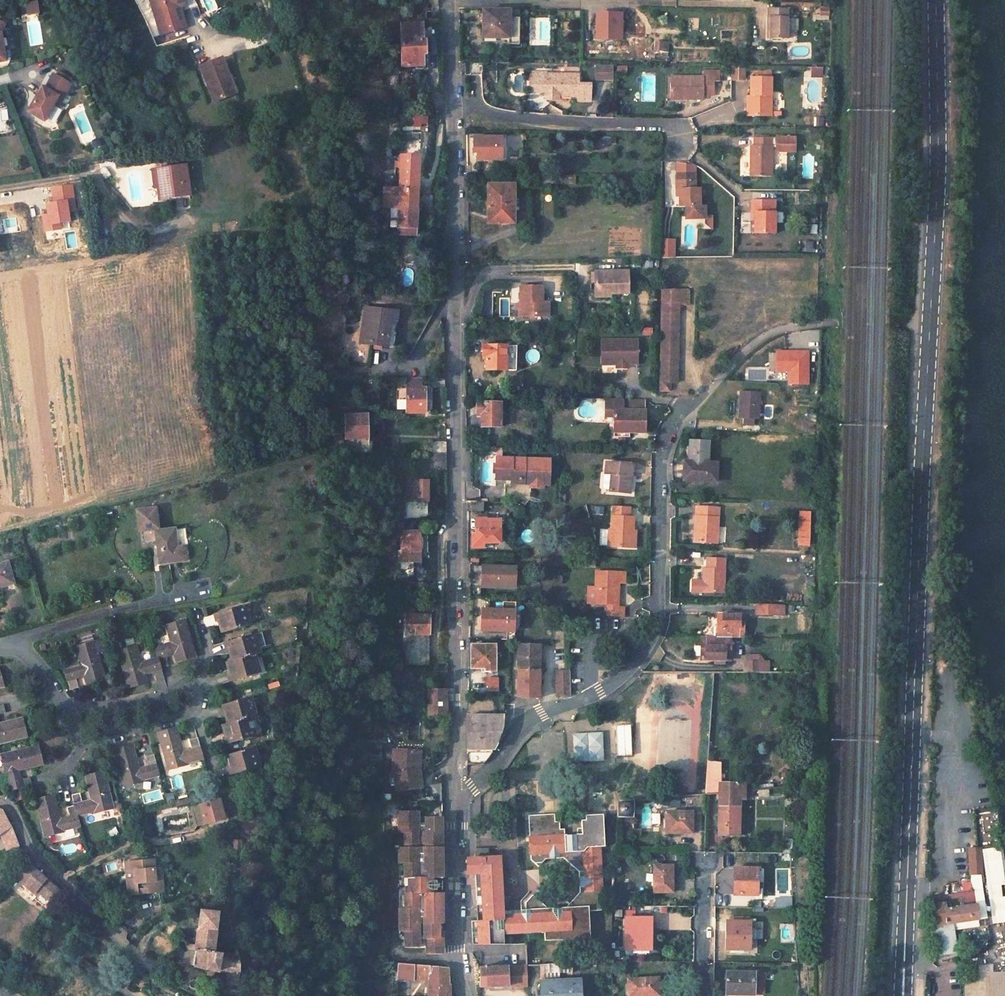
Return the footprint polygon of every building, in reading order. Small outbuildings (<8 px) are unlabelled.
[(22,14),(36,14),(36,0),(31,0),(21,0),(22,14)] [(162,36),(186,27),(181,14),(179,15),(177,11),(181,10),(183,5),(181,0),(148,0),(162,36)] [(262,1),(255,3),(261,20),(267,18),(262,1)] [(218,12),(216,7),(208,11),(211,15),(218,12)] [(770,16),(770,37),(785,37),(786,8),(768,8),(767,16),(770,16)] [(519,11),(483,10),(482,37),(508,39),(507,45),(518,45),(519,11)] [(596,14),(595,39),(617,39),(618,27),(621,27),(621,14),(596,14)] [(422,23),(401,24),(402,66),(424,66),(423,54),(426,54),(425,41),(423,41),(422,23)] [(654,42),(653,52),(667,53),(668,43),(654,42)] [(346,46),(338,46),(338,60),(346,60),(346,46)] [(222,59),(201,67),(214,101),(232,94),(225,78),(230,77),(222,59)] [(611,80),(611,64),(593,64),(593,80),(611,80)] [(745,80),(745,66),(731,66),(731,80),(745,80)] [(810,67),(810,77),(822,77),(822,67),(810,67)] [(530,74),(530,91),(538,91),(538,74),(530,74)] [(556,96),(577,97),(577,100),(589,100),(589,84),(578,84),(578,75),(538,74),(538,91),(545,92),(545,99),(549,99),(556,96)] [(43,88),(29,112),(45,121),(54,106),(58,98),(63,100),(71,85),(54,75),(46,90),(43,88)] [(670,76),(670,100),(691,100),(691,95),(713,95),(713,76),(670,76)] [(230,77),(225,78),(232,94),(236,93),(230,77)] [(750,97),(750,116),(770,116),(771,78),(750,78),(750,97)] [(124,82),(116,85),(119,95),(128,92),(124,82)] [(63,100),(58,98),(54,106),(58,108),(63,100)] [(823,126),(824,117),(814,116),(813,125),(823,126)] [(812,128),(811,139),(820,139),(821,129),(812,128)] [(477,152),(477,159),(500,160),(500,138),(474,137),(474,152),(477,152)] [(750,157),(750,176),(771,176),(771,145),(774,145),(774,150),(776,152),(795,152),(795,138),(771,138),(754,138),(754,146),(754,157),(750,157)] [(419,144),(401,143),(401,156),(418,157),(419,144)] [(418,157),(401,156),(400,188),(417,189),(418,157)] [(154,164),(155,170),(157,187),(164,186),(161,169),(168,168),(167,162),(154,164)] [(168,168),(161,169),(164,186),(157,187),(159,200),(191,195),(186,165),(168,168)] [(679,194),(679,207),(699,206),(700,189),(695,189),(695,180),(675,180),(676,189),(679,189),(679,194)] [(69,222),(68,212),(75,211),(72,185),(52,188),(54,203),(51,203),(52,209),(47,209),(48,214),(43,215),(45,231),(61,229),(60,223),(69,222)] [(489,185),(488,222),(513,223),(514,185),(489,185)] [(400,188),(391,188),(391,194),(384,194),(384,201),(390,202),(390,207),(392,207),(398,208),(397,234),(415,235),(417,189),(400,188)] [(754,218),(753,234),(774,234),(774,212),(770,212),(770,200),(751,200),(750,212),(754,212),(754,218)] [(804,251),(813,251),(813,240),(804,240),(804,251)] [(627,271),(594,272),(594,297),(611,297),(611,293),(627,293),(627,271)] [(523,303),(523,316),(547,316),(547,302),(541,302),(542,286),(520,286),(520,303),(523,303)] [(658,381),(658,390),(669,391),(669,382),(677,382),(678,305),(679,290),(663,290),(661,381),(658,381)] [(398,311),(365,307),(360,339),(373,341),(372,345),(387,347),(391,320),(396,321),(398,311)] [(396,321),(391,320),(387,347),(392,348),(396,321)] [(637,340),(602,340),(602,364),(617,364),(628,364),(637,364),(637,340)] [(485,356),(485,370),(515,371),(515,346),(482,346),(482,356),(485,356)] [(808,383),(808,352),(777,351),(777,370),(789,370),(789,383),(808,383)] [(445,378),(428,378),(428,387),(445,388),(445,378)] [(425,388),(406,388),(406,412),(425,412),(425,388)] [(739,391),(738,419),(742,419),(742,424),(752,424),(753,419),(758,420),(760,392),(739,391)] [(614,411),(613,437),(629,437),(628,432),(644,433),(644,411),(642,411),(642,400),(605,399),(605,411),(614,411)] [(481,413),(481,427),(500,427),(500,402),(476,402),(476,413),(481,413)] [(367,413),(347,414),(347,427),(345,427),(345,435),(347,435),(347,438),(368,437),(367,413)] [(808,413),(807,421),(816,422),(816,413),(808,413)] [(688,461),(683,461),(682,480),(714,482),(715,463),(706,463),(703,462),(704,450),(706,451),(707,442),(689,440),(688,461)] [(446,441),(431,441),(430,453),(446,453),(446,441)] [(430,453),(428,453),(428,468),(447,468),(446,453),(430,453)] [(525,486),(541,487),(541,484),(545,484),(546,467),(542,467),(541,480),(507,478),(508,457),(501,457),(500,478),(500,481),(525,482),(525,486)] [(507,478),(541,480),(542,467),(546,467),(546,459),(534,458),(521,458),(508,457),(507,478)] [(608,491),(608,495),(627,496),(627,467),(601,465),(601,476),(609,476),(608,491)] [(939,472),(938,485),(946,485),(947,473),(939,472)] [(601,476),(600,476),(600,488),(602,491),(608,491),(609,476),(601,476)] [(428,480),(407,480),(407,500),(417,500),(428,500),(428,480)] [(428,500),(417,500),(416,512),(428,512),(428,500)] [(466,501),(466,511),(483,511),(483,501),(466,501)] [(153,505),(133,508),(137,531),(156,528),(153,505)] [(630,508),(613,507),(612,530),(609,530),(608,547),(629,548),(630,532),(633,532),(634,518),(629,518),(630,508)] [(695,507),(694,530),(693,542),(716,543),(717,531),(718,508),(695,507)] [(799,512),(799,522),(809,522),(810,512),(799,512)] [(471,534),(471,548),(483,549),(483,543),(500,543),(500,528),(498,528),(499,520),(483,520),(482,519),(476,518),(475,534),(471,534)] [(799,535),(798,545),(809,545),(809,536),(809,522),(799,522),(799,535)] [(175,528),(155,531),(160,563),(171,561),(182,560),(184,558),(185,557),(186,556),(186,555),(186,554),(186,553),(186,552),(185,551),(185,550),(184,549),(183,548),(182,547),(181,547),(180,546),(179,546),(177,546),(175,528)] [(421,531),(401,530),(401,551),(398,551),(398,561),(421,561),(421,531)] [(723,559),(703,559),(703,570),(702,591),(723,592),(723,571),(723,559)] [(0,564),(0,587),(14,583),(8,561),(0,564)] [(515,567),(483,566),(482,584),(515,585),(515,567)] [(595,587),(595,604),(606,604),(605,617),(623,617),(623,604),(617,604),(617,583),(624,583),(624,573),(595,572),(595,587)] [(431,588),(432,579),(417,578),(416,586),(431,588)] [(515,611),(515,602),(502,602),(502,611),(515,611)] [(753,604),(753,613),(768,614),(768,604),(753,604)] [(245,605),(214,614),(216,621),(219,620),(222,632),(251,624),(245,605)] [(511,631),(511,621),(514,621),(515,611),(502,611),(482,610),(481,631),(506,631),(511,631)] [(429,614),(406,614),(406,633),(428,634),(429,634),(429,614)] [(717,614),(717,636),(730,637),(743,637),(743,615),(717,614)] [(136,646),(118,651),(128,687),(147,681),(145,673),(153,671),(156,681),(164,678),(161,667),(168,665),(165,656),(174,654),(176,661),(195,655),(184,620),(166,625),(170,642),(155,646),(158,657),(141,662),(136,646)] [(514,640),(514,621),(511,621),(511,631),(506,631),(506,640),(514,640)] [(254,633),(224,642),(226,649),(228,648),(232,660),(226,662),(230,673),(227,674),(229,681),(260,673),(255,654),(260,652),(254,633)] [(428,634),(406,633),(406,663),(423,663),(427,663),(428,634)] [(701,636),(701,660),(730,661),(730,637),(717,636),(701,636)] [(81,663),(64,668),(71,690),(78,687),(76,679),(85,676),(87,684),(105,678),(95,642),(76,647),(81,663)] [(471,645),(471,668),(485,668),(485,671),(494,671),(494,645),(471,645)] [(517,645),(516,698),(539,698),(540,645),(517,645)] [(744,661),(744,671),(767,671),(767,660),(744,661)] [(556,670),(556,694),(571,694),(570,670),(556,670)] [(696,675),(692,721),(661,718),(657,769),(674,770),(675,758),(690,759),(694,716),(709,717),(709,709),(701,709),(704,676),(696,675)] [(448,690),(429,690),(429,714),(449,714),(448,690)] [(251,696),(221,705),(222,712),(224,711),(228,723),(222,725),(226,737),(223,737),(225,744),(257,735),(251,717),(256,715),(251,696)] [(468,735),(468,764),(483,765),(489,758),(494,749),(500,738),(504,720),(504,715),(468,715),(468,735)] [(26,737),(21,718),(0,723),(0,743),(26,737)] [(177,728),(158,733),(168,769),(203,759),(197,738),(189,740),(192,748),(183,751),(177,728)] [(573,762),(602,761),(601,734),(573,735),(573,762)] [(133,745),(114,750),(124,785),(160,775),(154,754),(146,756),(148,766),(139,768),(133,745)] [(38,746),(2,754),(11,790),(32,785),(30,777),(21,779),(19,770),(43,764),(38,746)] [(255,747),(226,755),(230,767),(227,768),(229,774),(260,766),(255,747)] [(396,752),(396,775),(399,776),(401,792),(422,789),(419,772),(415,773),(415,752),(396,752)] [(55,795),(36,800),(45,835),(79,826),(77,816),(113,807),(104,772),(85,776),(91,800),(82,802),(80,793),(71,795),(74,805),(65,807),(68,817),(61,818),(55,795)] [(719,798),(718,833),(738,833),(739,798),(744,798),(744,790),(745,784),(706,784),(705,793),(705,798),(719,798)] [(678,807),(679,798),(668,797),(667,806),(678,807)] [(219,799),(191,807),(196,826),(224,819),(219,799)] [(443,803),(399,800),(399,844),(406,844),(406,860),(399,860),(399,876),(406,876),(406,920),(400,921),(400,932),(406,932),(406,947),(427,947),(427,954),(443,954),(443,946),(443,803)] [(617,801),(617,817),(632,817),(633,800),(617,801)] [(11,826),(1,810),(0,809),(0,834),(11,826)] [(658,823),(659,813),(644,812),(644,823),(658,823)] [(666,812),(665,832),(691,833),(691,812),(666,812)] [(548,909),(527,889),(518,899),(519,910),(502,911),(499,857),(495,857),(494,853),(488,853),(488,848),(475,848),(475,852),(475,858),(467,859),(468,874),(476,873),(477,897),(481,897),(483,921),(478,921),(471,922),(472,945),(504,945),(504,935),(544,933),(544,941),(562,940),(562,945),(581,944),(581,939),(590,939),(588,911),(601,910),(602,893),(600,844),(604,844),(602,816),(585,817),(585,821),(582,821),(582,828),(579,829),(578,829),(578,834),(566,835),(566,829),(561,829),(561,822),(556,822),(556,814),(529,816),(531,862),(539,869),(548,860),(564,860),(578,873),(579,893),(565,908),(548,909)] [(0,834),(3,842),(16,836),(11,826),(0,834)] [(16,836),(3,842),(6,850),(19,845),(16,836)] [(783,838),(782,853),(791,853),(792,839),(783,838)] [(980,849),(991,924),(1004,922),(1004,870),(1002,846),(980,849)] [(968,849),(968,874),(981,874),(980,849),(968,849)] [(616,851),(615,861),(629,861),(629,851),(616,851)] [(154,859),(130,861),(130,870),(135,870),(136,879),(132,879),(126,880),(128,894),(157,891),(154,868),(154,859)] [(30,865),(17,878),(35,894),(37,891),(52,903),(60,891),(31,865),(30,865)] [(654,865),(653,892),(672,892),(672,865),(654,865)] [(161,867),(154,868),(157,891),(163,890),(161,867)] [(734,869),(733,895),(757,895),(757,869),(734,869)] [(973,890),(929,897),(933,924),(929,925),(931,939),(938,938),(940,955),(957,952),(953,923),(977,919),(973,890)] [(52,903),(37,891),(35,894),(31,898),(47,912),(52,903)] [(791,906),(791,896),(774,897),(775,907),(791,906)] [(219,913),(200,911),(195,944),(186,943),(185,949),(195,950),(193,966),(201,968),(200,971),(204,972),(205,968),(214,971),(213,975),(220,977),(221,970),(227,972),(226,983),(238,985),(239,974),(239,963),(237,955),(214,952),(219,913)] [(625,918),(625,949),(650,949),(651,918),(625,918)] [(726,922),(726,949),(749,950),(749,922),(726,922)] [(986,926),(972,927),(973,942),(987,941),(986,926)] [(182,940),(175,939),(173,946),(180,948),(182,940)] [(110,953),(116,959),(119,957),(121,954),(115,947),(110,953)] [(195,950),(185,949),(183,964),(193,966),(195,950)] [(399,963),(397,978),(429,979),(429,995),(450,995),(450,985),(448,985),(448,967),(399,963)] [(540,995),(581,995),(581,979),(572,980),(571,964),(539,965),(540,995)] [(628,995),(658,995),(656,977),(649,978),(648,965),(630,967),(630,979),(628,980),(628,995)] [(527,966),(479,968),(479,988),(528,985),(527,966)] [(989,972),(990,976),(990,995),(1004,995),(1004,971),(989,972)] [(726,972),(725,995),(753,995),(753,972),(726,972)] [(753,972),(753,995),(761,995),(762,972),(753,972)]
